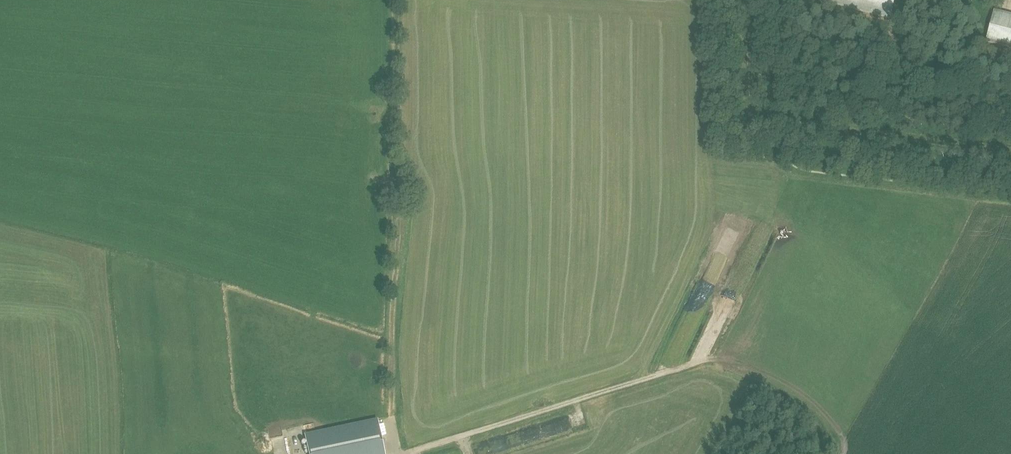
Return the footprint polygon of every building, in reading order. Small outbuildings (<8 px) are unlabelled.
[(995,11),(987,42),(1010,48),(1010,15),(995,11)] [(378,419),(306,434),(310,453),(385,453),(378,419)] [(479,446),(481,453),(488,453),(489,453),(487,443),(479,446)]
